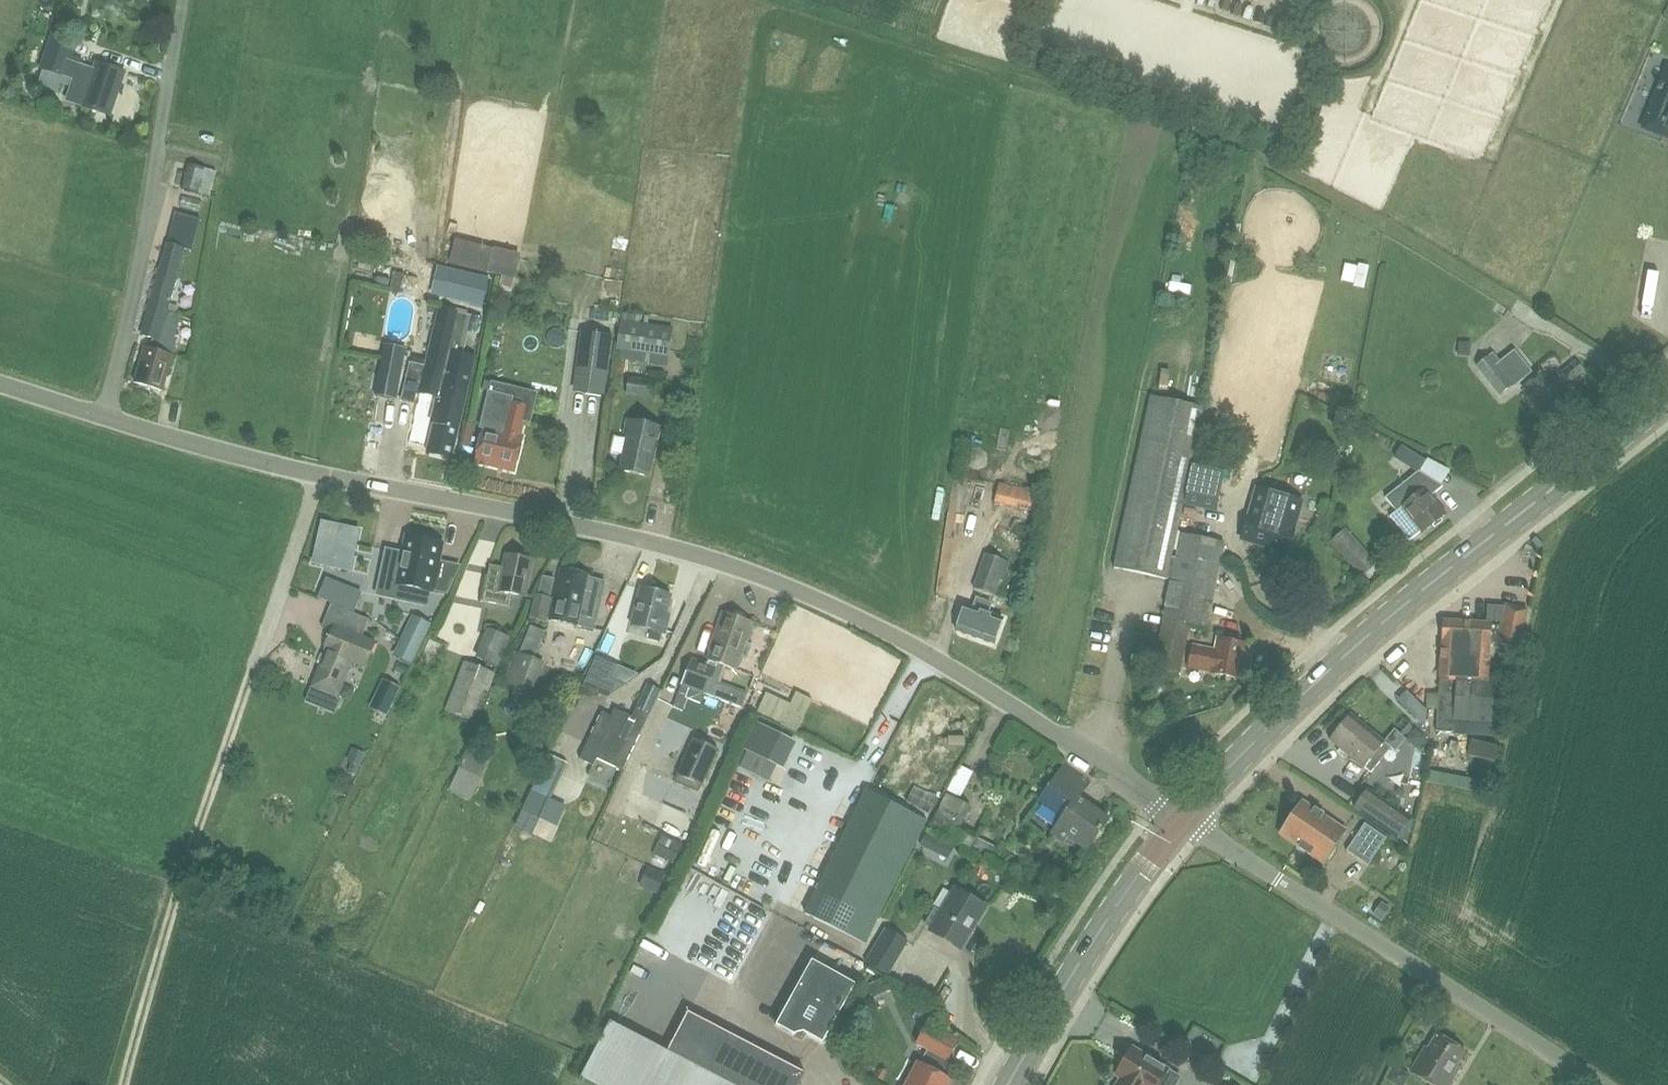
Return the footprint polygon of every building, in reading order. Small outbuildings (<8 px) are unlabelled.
[(109,114),(124,71),(96,61),(93,69),(81,65),(82,60),(73,57),(78,42),(51,33),(39,68),(72,80),(69,88),(85,94),(81,104),(109,114)] [(1658,95),(1662,97),(1651,123),(1667,129),(1667,71),(1658,95)] [(216,172),(172,160),(166,184),(209,196),(216,172)] [(158,337),(166,311),(184,248),(191,250),(192,250),(200,252),(203,242),(195,239),(200,219),(175,212),(167,243),(142,333),(148,335),(158,337)] [(1222,238),(1215,232),(1206,235),(1204,244),(1212,250),(1220,247),(1222,238)] [(522,249),(458,234),(452,261),(503,273),(500,283),(513,286),(522,249)] [(481,306),(488,277),(473,274),(467,303),(481,306)] [(475,356),(464,354),(456,352),(465,313),(438,307),(425,365),(419,391),(406,443),(427,448),(426,451),(450,457),(467,388),(464,387),(468,370),(471,371),(475,356)] [(148,335),(145,346),(144,346),(134,381),(162,389),(172,355),(173,355),(184,316),(166,311),(158,337),(148,335)] [(672,328),(620,320),(615,362),(667,369),(672,328)] [(413,336),(388,330),(377,374),(402,381),(413,336)] [(581,331),(573,396),(588,402),(604,400),(612,336),(581,331)] [(1468,356),(1470,343),(1459,342),(1458,355),(1468,356)] [(1498,395),(1508,387),(1510,389),(1530,373),(1513,351),(1500,361),(1493,352),(1489,355),(1488,355),(1475,365),(1498,395)] [(1575,361),(1561,372),(1570,384),(1584,372),(1575,361)] [(1522,386),(1553,425),(1579,405),(1556,376),(1549,381),(1541,371),(1522,386)] [(665,381),(628,376),(626,395),(653,399),(655,389),(663,391),(665,381)] [(516,476),(525,434),(522,434),(524,424),(530,426),(538,397),(492,386),(479,432),(484,433),(474,466),(516,476)] [(1187,629),(1182,628),(1183,622),(1205,627),(1224,544),(1180,534),(1174,558),(1170,557),(1202,407),(1150,396),(1113,568),(1170,580),(1161,618),(1162,618),(1161,623),(1160,623),(1152,667),(1178,672),(1187,629)] [(649,476),(660,427),(626,420),(622,437),(626,438),(619,469),(649,476)] [(1420,473),(1428,461),(1402,445),(1395,457),(1419,472),(1420,473)] [(1194,455),(1183,505),(1214,512),(1226,462),(1194,455)] [(1445,513),(1430,495),(1441,486),(1420,473),(1419,472),(1385,498),(1395,512),(1401,507),(1421,532),(1445,513)] [(1042,492),(998,483),(994,502),(1018,507),(1018,504),(1038,509),(1042,492)] [(1258,498),(1252,516),(1251,515),(1243,539),(1285,553),(1293,528),(1278,523),(1284,506),(1258,498)] [(322,522),(313,562),(350,571),(359,530),(322,522)] [(1359,576),(1373,565),(1343,529),(1329,541),(1359,576)] [(396,583),(398,583),(394,600),(428,607),(431,591),(448,594),(461,565),(438,560),(441,543),(406,536),(396,583)] [(984,553),(972,588),(995,596),(1000,581),(1004,583),(1011,562),(984,553)] [(504,554),(502,568),(490,565),(482,601),(508,607),(511,593),(524,595),(532,560),(504,554)] [(560,569),(549,618),(580,625),(591,576),(560,569)] [(535,593),(529,618),(546,623),(552,599),(550,598),(554,579),(543,576),(538,594),(535,593)] [(339,584),(332,602),(354,611),(361,593),(339,584)] [(631,623),(648,627),(644,639),(659,643),(662,631),(663,631),(668,613),(666,612),(670,595),(640,587),(631,623)] [(1002,617),(988,612),(992,603),(976,597),(972,606),(965,604),(956,629),(993,642),(1002,617)] [(1442,619),(1435,730),(1485,734),(1486,721),(1501,722),(1503,679),(1505,679),(1505,673),(1495,673),(1494,677),(1488,677),(1491,643),(1496,643),(1518,648),(1527,609),(1506,604),(1505,605),(1486,604),(1485,621),(1442,619)] [(709,648),(710,648),(706,660),(736,670),(740,659),(754,623),(722,611),(709,648)] [(413,616),(393,655),(410,663),(430,624),(413,616)] [(374,641),(334,625),(324,649),(325,649),(311,686),(305,701),(331,712),(338,694),(342,683),(352,660),(365,665),(374,641)] [(490,656),(508,659),(514,629),(496,625),(490,656)] [(622,629),(620,645),(640,647),(641,631),(622,629)] [(1253,644),(1217,637),(1214,648),(1192,644),(1187,665),(1210,670),(1210,671),(1238,677),(1240,668),(1248,669),(1253,644)] [(515,652),(502,684),(530,696),(544,664),(515,652)] [(681,685),(706,694),(706,693),(713,696),(718,683),(712,680),(717,667),(691,657),(681,685)] [(463,660),(444,709),(477,722),(495,673),(463,660)] [(625,681),(591,667),(584,684),(608,694),(625,681)] [(824,705),(774,682),(765,701),(814,725),(824,705)] [(354,688),(342,683),(338,694),(350,698),(354,688)] [(391,684),(378,712),(386,715),(399,688),(391,684)] [(651,711),(661,690),(646,684),(636,707),(638,708),(635,715),(632,714),(628,722),(615,716),(609,729),(603,726),(596,742),(608,748),(606,752),(625,761),(643,721),(646,722),(651,712),(651,711)] [(781,738),(791,720),(764,705),(754,724),(781,738)] [(1384,740),(1351,713),(1330,739),(1363,767),(1384,740)] [(1404,738),(1415,748),(1425,737),(1414,728),(1404,738)] [(925,734),(920,759),(938,763),(943,737),(925,734)] [(821,752),(837,754),(839,739),(823,737),(821,752)] [(701,784),(717,749),(693,738),(678,774),(701,784)] [(753,739),(748,747),(769,762),(774,754),(753,739)] [(1497,745),(1471,739),(1467,755),(1493,760),(1497,745)] [(545,773),(575,784),(585,757),(555,746),(545,773)] [(837,766),(846,770),(854,753),(844,748),(837,766)] [(970,785),(978,763),(961,756),(953,779),(970,785)] [(1063,765),(1039,800),(1062,816),(1051,832),(1062,839),(1065,834),(1085,848),(1107,817),(1077,796),(1087,782),(1063,765)] [(458,771),(454,787),(474,793),(479,776),(458,771)] [(906,802),(928,814),(936,798),(915,787),(906,802)] [(804,913),(866,943),(927,819),(866,789),(804,913)] [(551,799),(531,790),(522,810),(541,819),(551,799)] [(928,829),(988,861),(996,846),(960,827),(970,808),(946,795),(928,829)] [(1412,820),(1375,795),(1361,815),(1398,840),(1412,820)] [(1303,800),(1301,804),(1297,802),(1293,809),(1295,812),(1291,817),(1288,816),(1282,825),(1285,827),(1280,834),(1322,862),(1344,828),(1303,800)] [(1365,824),(1346,851),(1367,866),(1386,838),(1365,824)] [(933,853),(939,840),(926,833),(919,846),(933,853)] [(662,834),(649,862),(669,871),(682,843),(662,834)] [(955,888),(930,930),(961,948),(986,906),(955,888)] [(1388,908),(1381,903),(1373,914),(1381,919),(1388,908)] [(638,944),(659,953),(667,933),(647,924),(638,944)] [(887,976),(907,942),(885,929),(865,963),(887,976)] [(739,970),(747,951),(725,940),(716,959),(739,970)] [(776,1025),(794,1035),(804,1032),(823,1043),(855,985),(812,961),(776,1025)] [(688,1011),(667,1052),(610,1022),(580,1080),(589,1084),(799,1084),(805,1074),(688,1011)] [(1272,1015),(1237,1017),(1238,1042),(1253,1041),(1254,1059),(1274,1058),(1272,1015)] [(951,1081),(944,1077),(948,1061),(959,1040),(926,1024),(915,1045),(927,1051),(920,1064),(917,1063),(905,1084),(948,1084),(951,1081)] [(1433,1032),(1410,1070),(1435,1084),(1447,1084),(1465,1051),(1433,1032)] [(1181,1077),(1162,1065),(1162,1066),(1132,1048),(1116,1074),(1121,1077),(1116,1084),(1176,1084),(1181,1077)] [(1398,1084),(1403,1084),(1409,1075),(1396,1068),(1389,1080),(1398,1084)]
